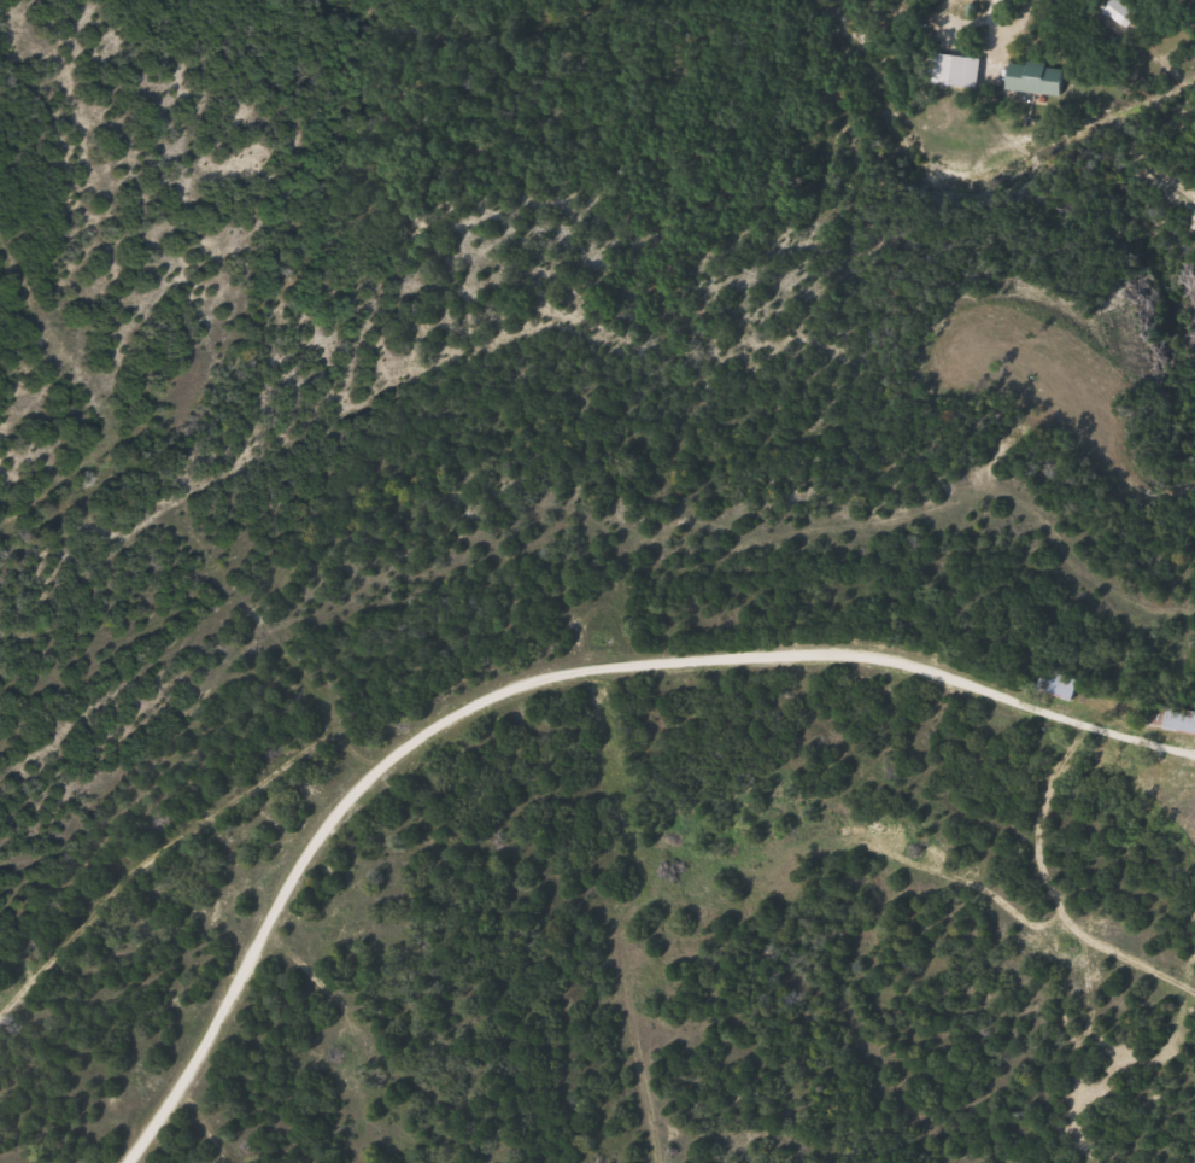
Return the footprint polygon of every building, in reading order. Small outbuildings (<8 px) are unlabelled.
[(1105,8),(1111,0),(1126,0),(1142,13),(1130,29),(1105,8)] [(943,84),(948,54),(985,59),(980,90),(943,84)] [(1068,66),(1067,95),(1011,92),(1012,63),(1068,66)] [(1041,691),(1045,671),(1082,680),(1076,701),(1041,691)] [(1194,708),(1194,731),(1155,731),(1155,708),(1194,708)]
